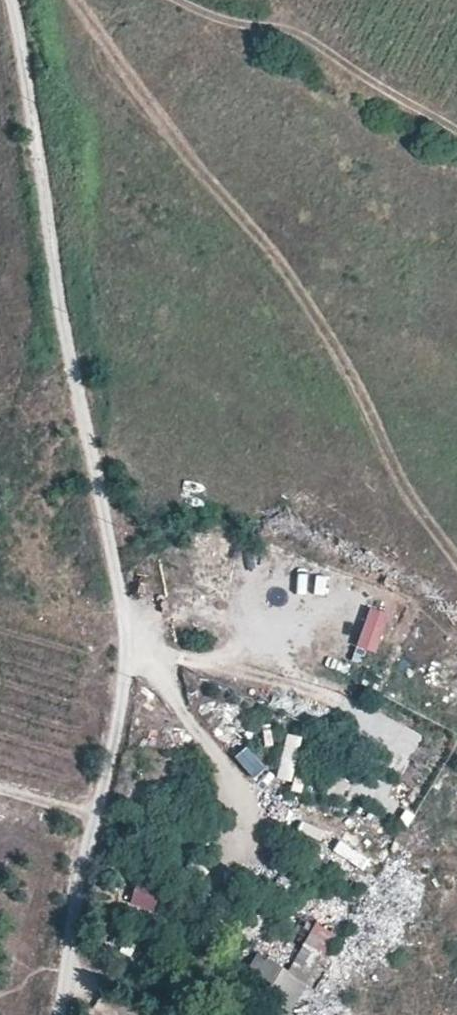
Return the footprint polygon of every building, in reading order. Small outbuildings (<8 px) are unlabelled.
[(294,785),(299,738),(282,736),(277,783),(294,785)] [(244,750),(232,763),(252,781),(264,768),(244,750)] [(331,773),(328,799),(351,801),(354,775),(331,773)] [(301,823),(296,834),(319,843),(323,832),(301,823)] [(331,857),(364,871),(369,858),(337,844),(331,857)] [(130,908),(158,913),(162,887),(134,882),(130,908)] [(306,983),(336,937),(317,924),(287,970),(306,983)] [(287,1011),(306,983),(287,970),(261,953),(242,982),(287,1011)]
